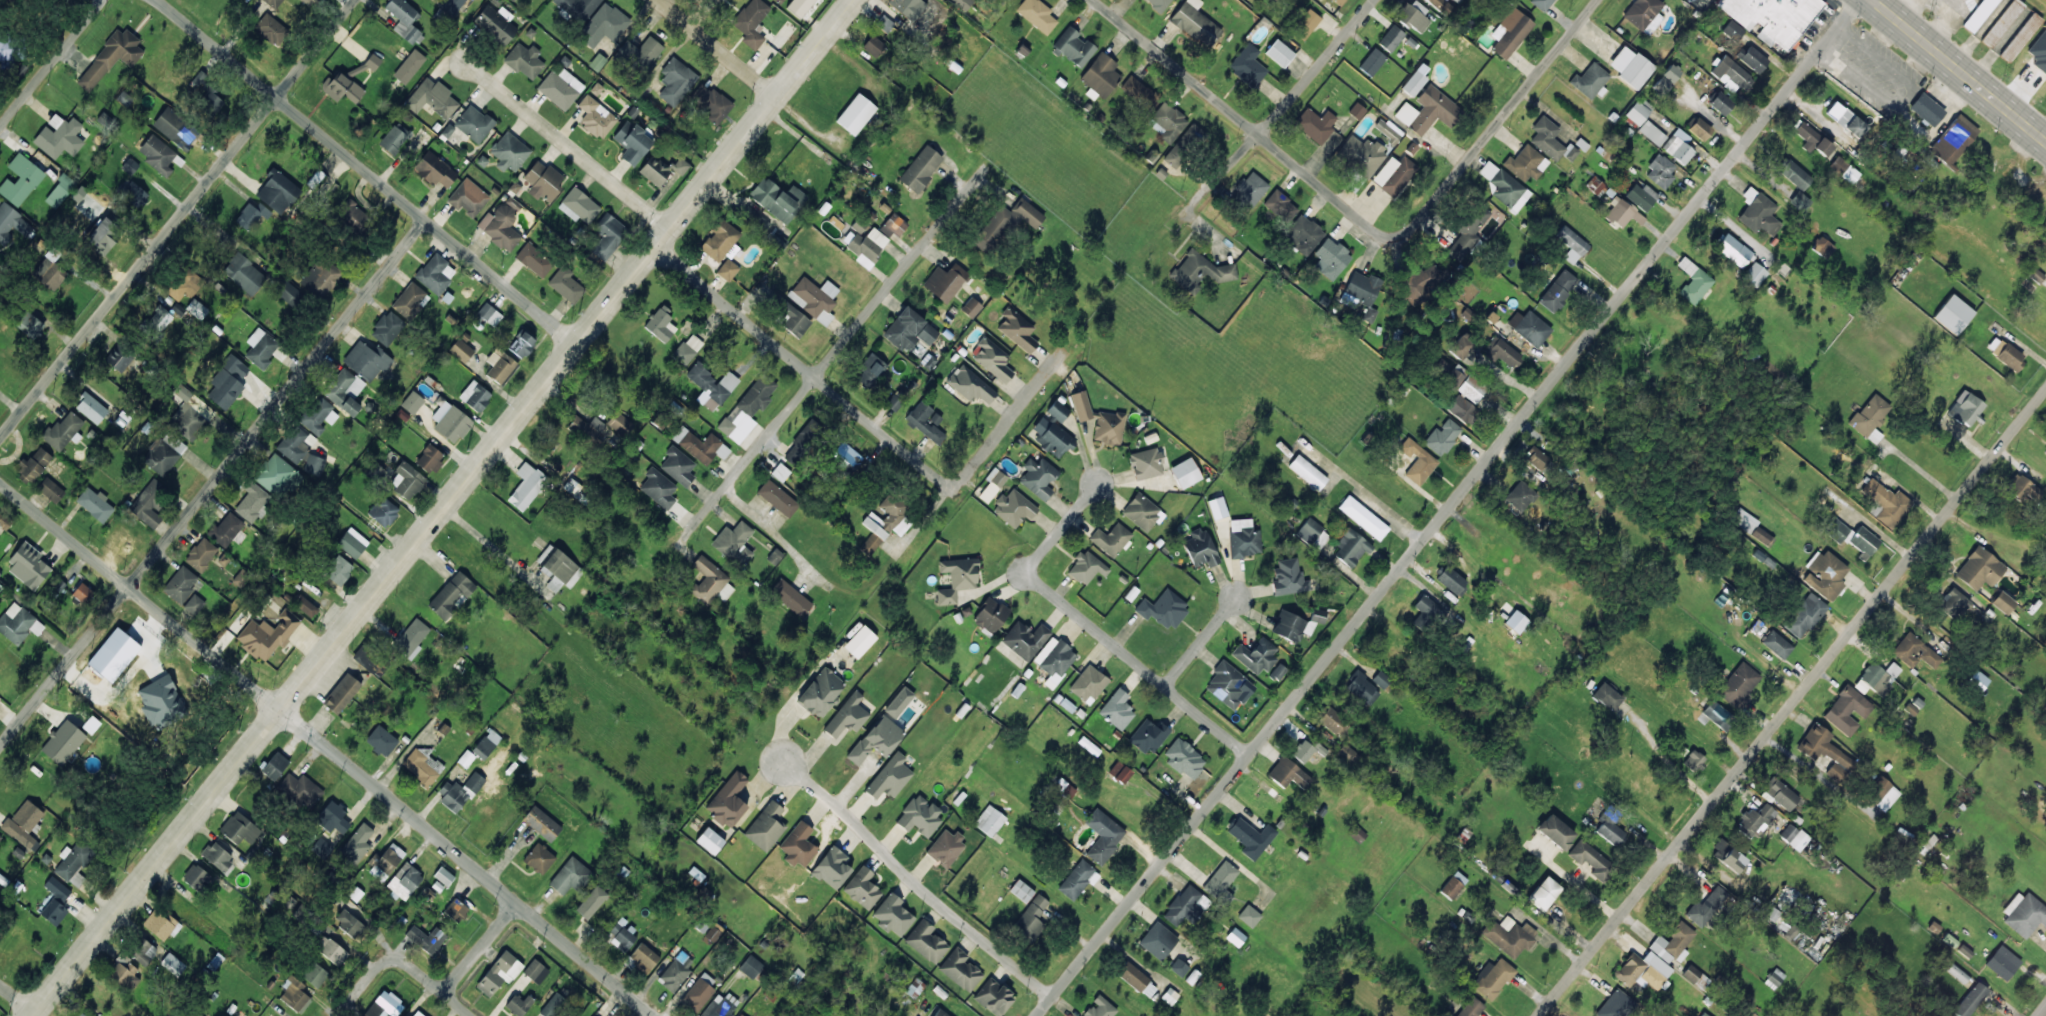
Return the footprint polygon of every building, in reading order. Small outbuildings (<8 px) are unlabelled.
[(283,0),(263,0),(275,10),(283,0)] [(414,46),(424,34),(412,25),(421,13),(404,0),(390,0),(384,8),(399,20),(392,29),(414,46)] [(439,8),(454,18),(465,0),(445,0),(439,8)] [(582,25),(601,0),(552,0),(551,0),(582,25)] [(741,40),(755,51),(765,38),(755,30),(772,9),(761,0),(749,0),(731,23),(745,35),(741,40)] [(811,6),(814,9),(822,0),(791,0),(785,6),(799,19),(811,6)] [(927,4),(922,0),(891,0),(889,4),(913,22),(927,4)] [(973,0),(950,0),(965,12),(973,0)] [(1046,36),(1059,19),(1036,0),(1023,0),(1015,10),(1046,36)] [(1161,12),(1171,0),(1146,0),(1161,12)] [(1196,10),(1202,2),(1200,0),(1184,0),(1169,19),(1208,49),(1222,30),(1196,10)] [(1423,15),(1428,9),(1415,0),(1408,0),(1396,17),(1420,35),(1430,21),(1423,15)] [(1446,15),(1453,6),(1446,1),(1447,0),(1425,0),(1446,15)] [(1554,0),(1531,0),(1530,1),(1544,12),(1554,0)] [(1658,13),(1656,11),(1663,4),(1658,0),(1634,0),(1621,14),(1641,32),(1658,13)] [(1820,0),(1717,0),(1714,4),(1748,31),(1756,21),(1762,26),(1755,36),(1769,47),(1773,42),(1786,52),(1824,3),(1820,0)] [(1997,0),(1981,0),(1963,27),(1974,34),(1997,0)] [(2018,0),(2012,0),(1980,39),(1990,48),(2024,6),(2018,0)] [(633,21),(603,1),(578,37),(594,47),(603,34),(617,43),(633,21)] [(504,46),(518,29),(487,3),(473,21),(504,46)] [(1490,35),(1497,40),(1490,49),(1505,60),(1534,23),(1513,6),(1490,35)] [(1292,32),(1306,40),(1320,16),(1307,8),(1292,32)] [(277,47),(289,29),(265,12),(253,30),(277,47)] [(2008,63),(2043,20),(2033,12),(1998,55),(2008,63)] [(875,24),(887,33),(895,24),(882,14),(875,24)] [(1744,31),(1730,19),(1721,31),(1735,42),(1744,31)] [(1378,43),(1391,52),(1405,32),(1391,23),(1378,43)] [(144,51),(136,45),(139,41),(120,26),(76,82),(90,93),(118,56),(132,67),(144,51)] [(1081,68),(1096,48),(1086,40),(1086,41),(1067,26),(1052,45),(1081,68)] [(13,66),(12,30),(0,31),(0,67),(13,66)] [(887,47),(873,34),(861,46),(876,59),(887,47)] [(638,48),(626,39),(614,55),(643,76),(665,47),(649,35),(638,48)] [(1264,52),(1283,68),(1294,54),(1276,38),(1264,52)] [(1253,59),(1260,51),(1248,41),(1227,67),(1253,89),(1268,71),(1253,59)] [(536,57),(540,51),(532,44),(527,50),(518,42),(503,59),(531,82),(545,64),(536,57)] [(1654,68),(1624,44),(1607,65),(1637,89),(1654,68)] [(1746,50),(1741,46),(1734,57),(1759,74),(1768,59),(1749,46),(1746,50)] [(1358,67),(1371,77),(1387,57),(1374,47),(1358,67)] [(427,58),(414,48),(392,75),(405,85),(427,58)] [(1118,63),(1099,51),(1080,80),(1094,89),(1093,92),(1105,100),(1121,75),(1113,70),(1118,63)] [(1733,92),(1737,86),(1744,91),(1754,79),(1724,54),(1709,72),(1733,92)] [(699,78),(674,55),(657,74),(668,83),(658,95),(673,108),(699,78)] [(1579,77),(1575,73),(1568,82),(1589,100),(1610,75),(1593,61),(1579,77)] [(1662,94),(1681,71),(1671,63),(1652,86),(1662,94)] [(552,69),(536,88),(563,111),(585,87),(563,67),(557,74),(552,69)] [(337,102),(343,94),(356,104),(365,91),(336,69),(321,89),(337,102)] [(1412,97),(1427,79),(1416,69),(1401,87),(1412,97)] [(447,120),(459,103),(449,96),(451,93),(427,75),(404,104),(417,114),(425,103),(447,120)] [(1161,97),(1129,75),(1118,91),(1151,112),(1161,97)] [(711,114),(707,119),(717,126),(733,105),(703,81),(690,97),(711,114)] [(1436,117),(1450,129),(1464,111),(1428,83),(1415,100),(1421,105),(1417,111),(1405,101),(1393,116),(1420,137),(1436,117)] [(1708,104),(1724,116),(1734,103),(1718,91),(1708,104)] [(835,121),(855,136),(877,108),(857,92),(835,121)] [(1908,108),(1933,127),(1946,110),(1920,92),(1908,108)] [(579,122),(601,140),(618,119),(587,93),(577,105),(586,113),(579,122)] [(1170,143),(1188,120),(1163,100),(1145,124),(1170,143)] [(1650,111),(1636,100),(1624,115),(1638,126),(1650,111)] [(1824,116),(1859,139),(1869,124),(1833,101),(1824,116)] [(1348,113),(1359,120),(1366,108),(1355,102),(1348,113)] [(454,126),(480,144),(495,121),(469,104),(454,126)] [(152,124),(185,152),(200,135),(167,106),(152,124)] [(1329,127),(1337,118),(1327,109),(1320,118),(1306,107),(1293,123),(1322,148),(1335,132),(1329,127)] [(32,142),(55,160),(64,149),(73,157),(85,142),(76,135),(83,125),(73,117),(68,123),(55,113),(46,124),(32,142)] [(1928,150),(1948,167),(1979,130),(1958,113),(1928,150)] [(1560,129),(1541,114),(1531,128),(1536,132),(1529,141),(1556,162),(1562,154),(1571,161),(1578,151),(1569,143),(1565,148),(1553,138),(1560,129)] [(1396,144),(1403,133),(1380,117),(1372,128),(1396,144)] [(1687,130),(1704,141),(1713,127),(1696,117),(1687,130)] [(626,149),(620,156),(633,167),(654,140),(627,119),(612,137),(626,149)] [(1658,146),(1667,137),(1646,119),(1638,129),(1658,146)] [(1801,147),(1809,153),(1813,148),(1825,157),(1833,146),(1801,121),(1793,131),(1805,141),(1801,147)] [(393,156),(410,133),(395,122),(378,144),(393,156)] [(1683,165),(1695,151),(1685,144),(1691,138),(1678,127),(1661,147),(1683,165)] [(508,166),(515,172),(532,151),(507,130),(489,151),(500,160),(495,165),(503,172),(508,166)] [(144,160),(167,178),(173,170),(168,166),(177,153),(152,133),(139,150),(147,156),(144,160)] [(1387,152),(1366,137),(1363,143),(1350,134),(1335,155),(1369,178),(1387,152)] [(1175,170),(1191,153),(1178,141),(1162,158),(1175,170)] [(1529,175),(1536,180),(1549,160),(1525,143),(1513,159),(1508,155),(1501,165),(1525,182),(1529,175)] [(916,194),(944,159),(926,144),(898,179),(916,194)] [(458,174),(427,149),(413,167),(445,191),(458,174)] [(46,173),(18,152),(7,166),(20,176),(14,184),(7,178),(0,186),(0,193),(18,208),(46,173)] [(638,171),(658,187),(672,169),(682,177),(691,165),(679,157),(672,167),(653,152),(638,171)] [(1676,166),(1659,153),(1643,174),(1664,190),(1673,177),(1670,174),(1676,166)] [(1398,162),(1390,156),(1371,180),(1393,198),(1418,167),(1403,155),(1398,162)] [(1828,166),(1851,184),(1860,173),(1837,155),(1828,166)] [(131,176),(140,165),(130,157),(121,168),(131,176)] [(1778,170),(1801,191),(1812,179),(1789,158),(1778,170)] [(527,191),(537,200),(540,196),(549,203),(562,188),(558,184),(564,177),(548,163),(545,167),(537,160),(523,177),(532,185),(527,191)] [(1478,173),(1496,186),(1490,195),(1516,213),(1531,192),(1487,160),(1478,173)] [(302,190),(275,168),(254,193),(281,215),(302,190)] [(1270,185),(1251,170),(1232,194),(1251,209),(1270,185)] [(76,182),(65,173),(44,200),(56,209),(76,182)] [(785,193),(763,176),(748,194),(785,225),(808,197),(793,184),(785,193)] [(1599,197),(1607,186),(1593,176),(1585,187),(1599,197)] [(150,194),(128,177),(117,193),(139,209),(150,194)] [(474,218),(490,195),(465,177),(447,201),(459,210),(460,208),(474,218)] [(1658,196),(1636,180),(1625,196),(1646,212),(1658,196)] [(1777,206),(1749,185),(1741,197),(1749,203),(1737,219),(1755,233),(1759,227),(1772,237),(1782,224),(1770,215),(1777,206)] [(558,208),(577,222),(580,217),(589,224),(601,206),(572,186),(558,208)] [(1263,203),(1286,224),(1299,210),(1276,188),(1263,203)] [(1621,229),(1630,217),(1641,225),(1646,218),(1615,194),(1609,203),(1612,205),(1604,216),(1621,229)] [(476,226),(509,253),(522,237),(508,225),(523,206),(509,195),(493,215),(487,211),(476,226)] [(1011,212),(1036,228),(1045,214),(1020,199),(1011,212)] [(361,228),(368,208),(343,200),(336,220),(361,228)] [(1,238),(2,239),(12,226),(24,235),(33,224),(2,201),(0,204),(0,239),(1,238)] [(256,207),(248,202),(235,221),(249,231),(261,214),(267,218),(272,211),(259,202),(256,207)] [(1455,229),(1461,234),(1446,251),(1459,262),(1479,238),(1474,234),(1491,214),(1478,202),(1455,229)] [(970,241),(986,254),(1017,217),(1001,204),(970,241)] [(593,229),(601,236),(590,250),(605,261),(629,229),(606,211),(593,229)] [(893,232),(898,236),(908,224),(893,212),(879,229),(888,237),(893,232)] [(770,222),(757,213),(751,222),(764,231),(770,222)] [(1281,239),(1308,256),(1325,231),(1299,213),(1281,239)] [(116,243),(107,233),(115,225),(107,217),(86,236),(104,255),(116,243)] [(699,248),(718,263),(726,253),(731,257),(738,248),(734,244),(741,234),(721,217),(711,230),(712,231),(699,248)] [(1589,245),(1563,224),(1554,236),(1570,248),(1563,257),(1573,265),(1589,245)] [(890,240),(872,227),(863,239),(851,229),(841,242),(858,254),(854,259),(868,269),(890,240)] [(1753,253),(1724,230),(1712,245),(1741,268),(1753,253)] [(1313,254),(1319,259),(1313,266),(1332,281),(1352,256),(1327,236),(1313,254)] [(1811,248),(1825,259),(1835,247),(1821,236),(1811,248)] [(553,265),(528,242),(515,256),(541,279),(553,265)] [(1237,278),(1234,262),(1216,266),(1191,248),(1176,268),(1173,268),(1168,276),(1194,296),(1199,289),(1198,282),(1204,273),(1216,283),(1237,278)] [(221,272),(253,296),(268,276),(236,252),(221,272)] [(458,270),(433,252),(415,278),(439,296),(458,270)] [(321,300),(342,271),(320,255),(299,283),(321,300)] [(53,292),(68,275),(47,256),(32,273),(53,292)] [(1694,306),(1714,280),(1683,256),(1676,265),(1691,277),(1678,293),(1694,306)] [(729,282),(740,268),(727,258),(716,272),(729,282)] [(1755,288),(1768,272),(1754,261),(1741,277),(1755,288)] [(970,275),(954,262),(946,272),(937,265),(922,284),(945,304),(970,275)] [(205,278),(181,264),(164,291),(182,302),(189,290),(196,294),(205,278)] [(586,290),(570,275),(572,273),(564,265),(547,282),(572,305),(586,290)] [(2027,276),(2039,284),(2045,275),(2033,267),(2027,276)] [(1397,270),(1398,304),(1424,303),(1423,281),(1447,281),(1447,268),(1397,270)] [(1553,313),(1578,279),(1563,268),(1537,302),(1553,313)] [(1367,306),(1361,319),(1372,324),(1377,310),(1369,306),(1381,279),(1369,274),(1368,277),(1353,270),(1342,295),(1367,306)] [(826,327),(834,316),(829,312),(836,303),(832,299),(839,290),(826,279),(819,288),(803,275),(786,295),(826,327)] [(275,294),(294,306),(303,292),(284,280),(275,294)] [(411,320),(429,294),(410,281),(392,307),(411,320)] [(812,321),(768,287),(760,298),(785,317),(779,324),(798,339),(812,321)] [(1929,313),(1947,289),(1970,307),(1952,331),(1929,313)] [(971,319),(983,306),(971,296),(960,309),(971,319)] [(202,320),(209,308),(193,299),(186,310),(202,320)] [(503,315),(485,302),(476,315),(494,328),(503,315)] [(677,328),(667,320),(673,312),(662,303),(644,326),(665,343),(677,328)] [(160,335),(174,315),(160,305),(146,324),(160,335)] [(882,335),(906,353),(918,337),(929,346),(940,332),(904,305),(882,335)] [(1029,335),(1034,328),(1008,305),(1001,314),(1006,318),(997,328),(1028,354),(1038,343),(1029,335)] [(46,323),(23,309),(13,326),(37,339),(46,323)] [(370,334),(388,347),(405,322),(387,309),(370,334)] [(1538,347),(1552,327),(1526,310),(1523,316),(1515,311),(1505,325),(1538,347)] [(281,344),(259,326),(246,341),(252,346),(244,355),(261,369),(281,344)] [(523,360),(537,341),(522,329),(507,347),(523,360)] [(704,342),(690,332),(672,357),(686,367),(704,342)] [(1449,350),(1459,359),(1474,340),(1464,332),(1449,350)] [(1014,372),(1003,364),(1009,356),(984,335),(975,345),(980,349),(973,358),(1004,384),(1014,372)] [(1493,362),(1497,356),(1514,369),(1523,356),(1495,336),(1482,354),(1493,362)] [(2016,370),(2025,356),(1994,336),(1985,350),(2016,370)] [(464,363),(475,351),(459,338),(448,350),(464,363)] [(371,381),(376,374),(381,378),(394,359),(375,346),(372,349),(358,339),(342,362),(371,381)] [(120,373),(136,355),(121,341),(105,359),(120,373)] [(500,385),(518,363),(496,346),(485,360),(492,366),(486,374),(500,385)] [(856,379),(869,388),(887,364),(870,352),(859,367),(863,370),(856,379)] [(209,382),(214,386),(206,396),(226,411),(245,385),(240,382),(250,369),(230,354),(209,382)] [(1453,366),(1452,367),(1441,358),(1430,369),(1453,390),(1465,377),(1453,366)] [(728,370),(719,381),(696,362),(685,375),(710,395),(703,404),(713,412),(740,380),(728,370)] [(977,396),(988,405),(997,393),(961,363),(946,382),(971,403),(977,396)] [(322,393),(353,417),(362,406),(353,399),(366,384),(343,366),(322,393)] [(756,422),(750,418),(759,407),(762,410),(771,399),(767,397),(777,384),(762,372),(717,428),(738,444),(756,422)] [(1476,403),(1485,389),(1464,377),(1456,392),(1476,403)] [(478,413),(493,396),(473,379),(458,397),(478,413)] [(168,397),(180,407),(167,422),(191,442),(216,412),(180,383),(168,397)] [(1975,417),(1976,417),(1985,404),(1963,389),(1946,413),(1968,427),(1975,417)] [(413,415),(425,400),(412,390),(400,405),(413,415)] [(1125,413),(1117,412),(1111,414),(1098,411),(1091,413),(1085,390),(1070,394),(1077,422),(1092,418),(1096,418),(1093,441),(1117,444),(1121,443),(1125,413)] [(99,424),(109,408),(85,392),(74,408),(99,424)] [(1445,408),(1467,426),(1479,411),(1457,393),(1445,408)] [(1862,407),(1858,404),(1845,421),(1875,444),(1882,435),(1874,428),(1891,406),(1874,393),(1862,407)] [(885,404),(895,412),(902,401),(892,394),(885,404)] [(329,427),(340,414),(320,396),(298,420),(318,437),(328,426),(329,427)] [(431,417),(437,422),(432,428),(455,445),(473,421),(444,399),(431,417)] [(1032,429),(1039,434),(1033,441),(1059,460),(1076,438),(1059,425),(1070,411),(1055,399),(1032,429)] [(935,427),(943,417),(919,400),(905,420),(939,445),(946,434),(935,427)] [(59,452),(71,438),(76,443),(82,436),(77,432),(85,422),(68,408),(43,438),(59,452)] [(567,424),(594,442),(606,424),(594,416),(589,424),(574,414),(567,424)] [(1438,429),(1435,427),(1423,442),(1440,457),(1463,430),(1448,418),(1438,429)] [(326,463),(301,442),(308,434),(295,424),(276,447),(313,477),(326,463)] [(821,435),(809,424),(781,455),(794,466),(821,435)] [(715,453),(724,459),(731,449),(709,433),(703,442),(681,425),(671,439),(707,465),(715,453)] [(187,445),(168,431),(162,439),(158,436),(141,460),(164,477),(187,445)] [(1399,447),(1415,460),(1403,474),(1418,486),(1439,462),(1407,436),(1399,447)] [(415,461),(431,474),(446,456),(430,443),(415,461)] [(665,453),(668,456),(659,467),(686,487),(694,476),(689,472),(696,463),(671,444),(665,453)] [(53,458),(39,445),(20,466),(23,469),(17,475),(28,486),(53,458)] [(1550,459),(1532,445),(1523,456),(1541,471),(1550,459)] [(1164,474),(1157,446),(1128,454),(1135,481),(1164,474)] [(849,475),(863,461),(850,449),(836,463),(849,475)] [(303,475),(273,452),(253,477),(282,501),(303,475)] [(1328,477),(1298,453),(1287,466),(1318,491),(1328,477)] [(1059,471),(1041,457),(1036,463),(1029,457),(1022,466),(1027,470),(1018,481),(1044,502),(1053,491),(1047,486),(1059,471)] [(1180,489),(1201,479),(1191,457),(1169,467),(1180,489)] [(427,480),(403,459),(393,470),(397,474),(389,483),(408,501),(427,480)] [(523,479),(507,499),(522,512),(548,479),(525,460),(515,472),(523,479)] [(783,483),(791,471),(779,462),(770,474),(783,483)] [(676,499),(670,495),(677,486),(651,466),(644,474),(648,477),(639,489),(667,511),(676,499)] [(1007,477),(994,467),(985,478),(991,483),(980,497),(988,503),(1007,477)] [(56,504),(66,491),(46,476),(37,488),(56,504)] [(153,530),(163,518),(150,508),(167,488),(154,477),(128,509),(153,530)] [(1912,501),(1896,490),(1893,494),(1870,477),(1861,491),(1874,500),(1866,511),(1892,529),(1912,501)] [(234,510),(253,525),(267,508),(263,505),(271,496),(250,479),(243,488),(248,492),(234,510)] [(790,517),(800,502),(766,479),(756,494),(790,517)] [(1537,495),(1521,479),(1503,497),(1520,513),(1537,495)] [(107,499),(88,485),(75,502),(104,523),(115,508),(105,501),(107,499)] [(1015,529),(1024,516),(1030,520),(1039,508),(1012,488),(1006,497),(1002,494),(990,511),(1015,529)] [(1164,511),(1136,492),(1121,514),(1149,534),(1164,511)] [(1338,507),(1379,541),(1389,528),(1348,494),(1338,507)] [(367,524),(380,535),(400,510),(383,495),(368,513),(372,517),(367,524)] [(891,529),(900,536),(915,516),(886,495),(878,506),(887,513),(882,520),(870,511),(861,523),(872,531),(858,549),(869,557),(891,529)] [(1213,520),(1228,515),(1222,496),(1207,500),(1213,520)] [(1758,519),(1738,508),(1730,522),(1750,533),(1758,519)] [(208,535),(225,548),(245,523),(228,510),(208,535)] [(6,530),(13,521),(0,511),(0,526),(6,530)] [(1319,551),(1331,532),(1306,517),(1295,536),(1319,551)] [(1823,530),(1840,546),(1852,532),(1836,517),(1823,530)] [(1228,520),(1230,556),(1261,555),(1259,529),(1251,529),(1251,519),(1228,520)] [(711,543),(740,568),(753,553),(742,544),(754,531),(741,520),(731,531),(726,526),(711,543)] [(1088,540),(1114,558),(1132,533),(1116,522),(1107,535),(1097,528),(1088,540)] [(1220,562),(1202,525),(1189,532),(1192,538),(1182,543),(1194,567),(1205,562),(1209,568),(1220,562)] [(1772,536),(1756,525),(1749,534),(1765,546),(1772,536)] [(1866,559),(1881,541),(1860,525),(1846,542),(1866,559)] [(336,543),(355,559),(369,543),(350,526),(336,543)] [(1339,547),(1333,556),(1353,569),(1371,543),(1347,527),(1335,544),(1339,547)] [(219,549),(202,536),(184,560),(201,573),(219,549)] [(34,590),(52,570),(40,558),(42,555),(26,540),(4,564),(34,590)] [(584,571),(550,543),(538,558),(544,563),(538,569),(550,579),(545,585),(555,593),(563,583),(570,588),(584,571)] [(1954,574),(1976,591),(1984,581),(1991,587),(2006,567),(1977,545),(1954,574)] [(766,560),(775,566),(784,553),(775,547),(766,560)] [(1802,579),(1830,602),(1844,584),(1839,580),(1849,568),(1822,547),(1806,568),(1809,571),(1802,579)] [(1110,569),(1083,549),(1066,572),(1085,586),(1096,571),(1105,577),(1110,569)] [(324,574),(341,586),(355,566),(337,554),(324,574)] [(692,565),(704,574),(690,592),(707,606),(730,577),(700,554),(692,565)] [(937,605),(957,604),(956,589),(978,588),(976,558),(938,560),(938,572),(949,572),(950,588),(936,589),(937,605)] [(1310,591),(1308,579),(1300,580),(1297,558),(1276,560),(1277,568),(1271,568),(1274,595),(1310,591)] [(182,604),(200,577),(181,564),(162,591),(182,604)] [(1468,580),(1442,564),(1432,579),(1459,596),(1468,580)] [(446,621),(476,584),(457,569),(428,607),(446,621)] [(813,604),(780,577),(769,591),(801,618),(813,604)] [(94,592),(82,582),(71,594),(84,604),(94,592)] [(733,590),(726,583),(717,595),(725,601),(733,590)] [(1936,606),(1956,621),(1971,601),(1951,586),(1936,606)] [(1143,597),(1133,610),(1146,620),(1151,615),(1172,631),(1190,608),(1165,588),(1152,605),(1143,597)] [(2017,602),(2000,590),(1991,603),(2007,615),(2017,602)] [(1442,608),(1423,592),(1412,606),(1431,621),(1442,608)] [(1800,640),(1828,606),(1810,592),(1783,625),(1800,640)] [(206,603),(194,593),(183,606),(194,616),(206,603)] [(319,607),(297,594),(291,605),(314,617),(319,607)] [(991,635),(1010,612),(991,596),(972,619),(991,635)] [(30,630),(38,636),(46,625),(13,600),(0,618),(0,632),(18,646),(30,630)] [(251,618),(235,640),(266,664),(301,620),(285,608),(278,616),(281,619),(274,628),(263,619),(259,624),(251,618)] [(1310,622),(1281,609),(1271,631),(1297,644),(1303,632),(1305,633),(1310,622)] [(1529,620),(1515,609),(1503,623),(1518,634),(1529,620)] [(417,645),(431,630),(417,617),(392,643),(411,660),(421,648),(417,645)] [(1052,632),(1040,622),(1033,632),(1017,619),(1000,641),(1027,662),(1052,632)] [(843,646),(856,659),(877,638),(864,625),(843,646)] [(142,647),(117,627),(87,662),(111,683),(142,647)] [(1761,642),(1783,660),(1793,647),(1771,629),(1761,642)] [(1891,652),(1909,667),(1918,655),(1935,669),(1943,659),(1909,631),(1891,652)] [(1078,655),(1053,635),(1032,661),(1057,681),(1078,655)] [(1256,675),(1262,668),(1267,671),(1277,659),(1272,655),(1277,648),(1262,636),(1250,651),(1239,642),(1230,654),(1256,675)] [(352,657),(379,678),(389,665),(362,644),(352,657)] [(1232,709),(1244,692),(1239,688),(1247,677),(1221,659),(1212,672),(1214,674),(1204,689),(1232,709)] [(1716,691),(1735,708),(1762,678),(1743,661),(1716,691)] [(1903,670),(1892,661),(1884,671),(1873,661),(1852,685),(1863,693),(1869,686),(1881,696),(1903,670)] [(1109,680),(1089,663),(1068,688),(1089,705),(1109,680)] [(846,683),(823,666),(796,701),(818,719),(846,683)] [(1979,693),(1990,680),(1976,669),(1965,681),(1979,693)] [(1371,679),(1383,689),(1391,680),(1379,670),(1371,679)] [(1369,706),(1381,691),(1357,671),(1345,686),(1369,706)] [(339,715),(361,682),(345,672),(323,704),(339,715)] [(136,690),(155,729),(188,713),(169,674),(136,690)] [(1612,712),(1623,697),(1601,681),(1591,696),(1612,712)] [(1873,705),(1847,684),(1821,716),(1848,737),(1859,724),(1848,715),(1852,709),(1863,718),(1873,705)] [(895,719),(915,694),(903,685),(884,710),(895,719)] [(1124,702),(1129,695),(1118,687),(1098,712),(1121,731),(1136,712),(1124,702)] [(857,705),(863,696),(852,688),(824,731),(835,739),(844,726),(856,734),(870,713),(857,705)] [(1700,713),(1722,730),(1733,716),(1712,699),(1700,713)] [(1903,708),(1912,716),(1918,710),(1909,701),(1903,708)] [(1351,721),(1325,708),(1317,723),(1342,737),(1351,721)] [(885,758),(905,732),(881,713),(847,758),(858,766),(871,748),(885,758)] [(61,767),(87,736),(65,718),(40,750),(61,767)] [(1128,740),(1148,756),(1170,729),(1160,721),(1156,726),(1146,718),(1128,740)] [(1797,751),(1815,759),(1818,752),(1833,759),(1825,775),(1842,783),(1854,757),(1827,744),(1832,733),(1811,723),(1797,751)] [(364,741),(385,758),(399,741),(378,724),(364,741)] [(472,752),(485,761),(501,736),(488,727),(472,752)] [(1328,750),(1306,734),(1291,755),(1304,764),(1315,750),(1324,756),(1328,750)] [(1193,780),(1207,759),(1176,737),(1161,758),(1193,780)] [(445,767),(425,752),(416,745),(401,765),(429,787),(445,767)] [(1697,773),(1706,757),(1691,749),(1682,765),(1697,773)] [(290,761),(276,750),(260,769),(275,781),(290,761)] [(914,773),(902,763),(906,758),(897,750),(863,790),(875,800),(883,791),(892,799),(914,773)] [(1266,774),(1283,788),(1291,779),(1304,790),(1313,779),(1282,754),(1266,774)] [(1108,772),(1122,784),(1132,772),(1118,760),(1108,772)] [(748,779),(737,769),(705,806),(713,813),(712,815),(728,829),(748,807),(734,795),(748,779)] [(436,800),(459,815),(484,778),(473,771),(461,789),(449,780),(436,800)] [(298,779),(288,772),(276,788),(307,813),(324,791),(302,774),(298,779)] [(1901,793),(1881,776),(1860,800),(1864,803),(1860,807),(1867,813),(1875,804),(1884,812),(1901,793)] [(1790,812),(1800,795),(1771,777),(1760,794),(1790,812)] [(1061,792),(1069,799),(1075,791),(1067,784),(1061,792)] [(907,832),(912,826),(926,837),(944,814),(918,793),(894,821),(907,832)] [(777,819),(784,809),(769,798),(743,836),(767,852),(786,825),(777,819)] [(26,799),(11,819),(7,817),(0,826),(0,827),(34,852),(42,842),(31,834),(46,814),(26,799)] [(332,799),(314,820),(338,839),(350,824),(342,817),(347,811),(332,799)] [(1756,812),(1750,807),(1733,826),(1747,839),(1758,828),(1760,831),(1777,813),(1765,802),(1756,812)] [(991,837),(1006,818),(989,804),(973,823),(991,837)] [(553,841),(563,825),(532,806),(522,822),(553,841)] [(1127,832),(1096,807),(1084,822),(1100,836),(1085,853),(1100,865),(1127,832)] [(237,845),(243,838),(251,844),(262,831),(236,810),(219,830),(237,845)] [(1576,835),(1549,812),(1536,828),(1562,851),(1576,835)] [(1267,823),(1258,833),(1238,817),(1226,831),(1245,846),(1240,851),(1253,862),(1277,832),(1267,823)] [(1595,830),(1616,848),(1627,834),(1605,817),(1595,830)] [(813,829),(800,819),(778,847),(787,854),(783,859),(793,867),(797,862),(804,867),(819,849),(805,839),(813,829)] [(374,830),(362,821),(340,851),(357,864),(370,846),(365,842),(374,830)] [(1804,835),(1790,823),(1779,835),(1793,847),(1804,835)] [(1348,832),(1359,843),(1366,835),(1355,824),(1348,832)] [(725,840),(706,826),(695,842),(715,855),(725,840)] [(954,832),(952,835),(944,828),(925,853),(946,869),(967,842),(954,832)] [(324,859),(333,846),(320,836),(310,850),(324,859)] [(1581,865),(1584,861),(1594,868),(1590,874),(1603,884),(1616,865),(1579,838),(1567,855),(1581,865)] [(54,871),(77,889),(85,878),(78,872),(95,852),(79,840),(71,850),(66,846),(59,855),(64,858),(54,871)] [(234,858),(213,840),(201,855),(223,872),(234,858)] [(1710,856),(1738,872),(1747,857),(1719,840),(1710,856)] [(381,856),(375,852),(366,865),(385,880),(405,852),(391,842),(381,856)] [(556,857),(537,842),(523,860),(542,875),(556,857)] [(847,856),(832,844),(811,871),(835,891),(852,870),(842,862),(847,856)] [(562,896),(572,886),(576,890),(592,872),(572,855),(548,883),(562,896)] [(1065,872),(1068,875),(1057,888),(1072,901),(1089,881),(1092,884),(1100,875),(1078,856),(1065,872)] [(1224,889),(1239,871),(1224,859),(1202,887),(1226,906),(1234,896),(1224,889)] [(393,891),(391,892),(403,902),(424,877),(406,861),(386,885),(393,891)] [(212,876),(194,863),(182,879),(200,892),(212,876)] [(883,892),(867,880),(873,873),(862,864),(842,890),(868,910),(883,892)] [(454,877),(441,866),(433,875),(447,886),(454,877)] [(1452,900),(1467,879),(1455,870),(1440,891),(1452,900)] [(72,891),(51,875),(43,886),(55,895),(40,914),(56,926),(69,909),(62,903),(72,891)] [(1562,888),(1546,875),(1527,898),(1543,911),(1562,888)] [(1026,903),(1035,892),(1018,878),(1009,890),(1026,903)] [(1176,928),(1185,917),(1192,923),(1210,901),(1188,883),(1161,915),(1176,928)] [(587,920),(609,895),(597,884),(575,910),(587,920)] [(1684,913),(1699,927),(1729,895),(1717,884),(1709,893),(1706,890),(1684,913)] [(2007,915),(2002,921),(2025,939),(2039,922),(2045,928),(2045,909),(2020,888),(2002,911),(2007,915)] [(899,937),(915,918),(899,905),(902,901),(891,891),(872,914),(899,937)] [(1033,942),(1046,925),(1037,919),(1050,902),(1037,893),(1012,926),(1033,942)] [(458,923),(469,908),(455,897),(443,912),(458,923)] [(1261,916),(1247,903),(1237,916),(1251,928),(1261,916)] [(165,943),(181,925),(167,912),(164,917),(155,909),(142,923),(165,943)] [(367,926),(343,909),(334,922),(358,939),(367,926)] [(1499,925),(1491,919),(1480,934),(1514,959),(1523,948),(1526,950),(1539,932),(1524,922),(1521,926),(1506,915),(1499,925)] [(624,953),(638,935),(625,925),(628,921),(622,916),(605,938),(624,953)] [(934,928),(922,917),(903,940),(934,965),(949,946),(931,932),(934,928)] [(1179,939),(1156,920),(1138,943),(1160,961),(1179,939)] [(1667,963),(1672,956),(1680,962),(1688,952),(1683,949),(1696,932),(1681,921),(1666,940),(1658,934),(1648,947),(1667,963)] [(724,929),(715,922),(704,935),(713,943),(724,929)] [(434,926),(429,935),(412,925),(405,937),(435,955),(447,934),(434,926)] [(1237,947),(1246,937),(1234,927),(1225,937),(1237,947)] [(349,954),(325,934),(314,947),(339,967),(349,954)] [(145,966),(158,950),(142,937),(129,953),(145,966)] [(627,958),(646,974),(660,958),(641,941),(627,958)] [(1984,964),(2005,981),(2021,962),(2000,944),(1984,964)] [(968,993),(984,974),(965,960),(969,956),(956,946),(937,968),(968,993)] [(475,986),(489,998),(504,979),(509,983),(524,965),(505,949),(475,986)] [(1673,969),(1648,950),(1641,959),(1632,951),(1613,974),(1629,987),(1638,976),(1656,990),(1673,969)] [(186,966),(169,952),(160,963),(177,977),(186,966)] [(754,981),(765,966),(749,954),(738,968),(754,981)] [(106,975),(131,991),(144,973),(118,956),(106,975)] [(1180,978),(1189,968),(1178,957),(1169,967),(1180,978)] [(1470,985),(1491,1002),(1516,970),(1500,957),(1494,965),(1489,961),(1470,985)] [(549,970),(534,958),(523,972),(538,984),(549,970)] [(657,978),(673,992),(691,972),(675,958),(657,978)] [(300,976),(319,988),(329,972),(311,960),(300,976)] [(1117,976),(1150,997),(1158,985),(1126,963),(1117,976)] [(1701,990),(1710,980),(1689,963),(1681,974),(1701,990)] [(1785,975),(1775,967),(1763,982),(1774,990),(1785,975)] [(696,1012),(718,987),(703,973),(680,999),(696,1012)] [(277,995),(300,1014),(312,1000),(300,990),(304,985),(293,975),(277,995)] [(996,1015),(1000,1015),(1015,996),(989,976),(973,998),(996,1015)] [(915,999),(925,985),(915,978),(905,993),(915,999)] [(1977,981),(1952,1011),(1958,1015),(1968,1015),(1989,991),(1977,981)] [(1171,1005),(1179,995),(1169,987),(1161,997),(1171,1005)] [(1632,1002),(1617,987),(1596,1010),(1603,1015),(1619,1015),(1632,1002)] [(405,1005),(384,988),(362,1015),(386,1015),(388,1013),(392,1015),(396,1015),(405,1005)] [(735,1015),(731,1012),(739,1002),(724,989),(701,1015),(734,1015),(735,1015)] [(543,1015),(558,1015),(568,1001),(555,991),(539,1013),(543,1015)] [(523,1000),(514,993),(505,1006),(519,1015),(523,1015),(534,999),(527,994),(523,1000)] [(1098,994),(1092,1001),(1094,1002),(1083,1015),(1112,1015),(1118,1009),(1098,994)] [(1472,995),(1455,1015),(1477,1015),(1485,1005),(1472,995)] [(939,1007),(932,1015),(950,1015),(939,1007)]
